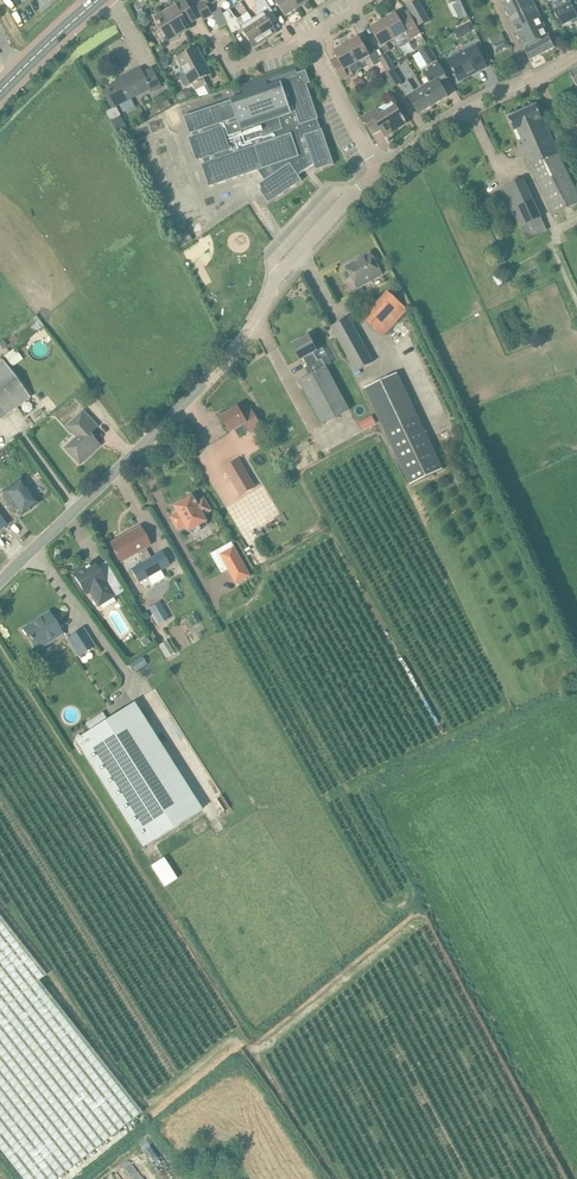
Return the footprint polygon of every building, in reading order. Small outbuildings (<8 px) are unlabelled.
[(208,6),(218,0),(204,0),(196,5),(205,20),(213,15),(208,6)] [(292,0),(275,0),(285,16),(297,8),(292,0)] [(525,50),(530,60),(541,55),(516,0),(501,0),(524,50),(525,50)] [(541,55),(555,48),(550,38),(550,37),(533,0),(516,0),(541,55)] [(554,5),(556,9),(554,10),(561,25),(576,18),(576,15),(576,14),(576,13),(576,0),(564,0),(554,5)] [(184,1),(156,17),(169,40),(190,28),(187,24),(195,19),(184,1)] [(266,39),(278,31),(269,19),(275,16),(266,1),(255,8),(259,14),(252,19),(266,39)] [(418,1),(407,6),(412,16),(418,26),(423,24),(425,28),(431,24),(423,10),(418,1)] [(266,39),(252,19),(246,23),(242,17),(237,20),(230,10),(223,14),(232,32),(240,27),(253,47),(266,39)] [(384,20),(400,47),(406,44),(406,42),(421,34),(408,10),(398,16),(396,13),(384,20)] [(386,43),(394,39),(399,48),(400,47),(384,20),(370,28),(385,53),(390,50),(386,43)] [(465,34),(472,31),(468,23),(461,27),(465,34)] [(347,44),(357,62),(364,58),(368,65),(373,63),(375,66),(381,62),(387,72),(388,72),(380,58),(379,59),(369,40),(363,43),(359,37),(347,44)] [(357,62),(347,44),(333,51),(338,59),(334,61),(337,66),(334,67),(342,81),(353,75),(349,67),(357,62)] [(422,88),(432,106),(447,96),(439,83),(448,77),(429,46),(419,52),(427,66),(421,69),(430,83),(422,88)] [(476,46),(448,60),(459,81),(487,67),(476,46)] [(196,90),(206,85),(207,84),(203,77),(211,73),(197,48),(185,54),(183,50),(176,54),(178,58),(186,73),(181,76),(180,78),(184,86),(186,86),(191,84),(192,83),(196,90)] [(380,58),(388,72),(395,68),(387,54),(380,58)] [(152,67),(143,72),(141,68),(124,77),(125,79),(108,87),(111,93),(105,96),(111,108),(151,88),(152,92),(162,87),(152,67)] [(297,73),(296,68),(240,87),(243,96),(231,100),(184,116),(190,134),(192,133),(193,136),(188,138),(197,162),(203,159),(205,163),(201,164),(209,187),(258,170),(265,181),(257,186),(268,203),(302,181),(298,175),(314,164),(316,170),(334,164),(322,129),(321,130),(317,119),(318,119),(310,95),(307,84),(310,83),(306,70),(297,73)] [(395,68),(388,72),(387,72),(387,74),(384,75),(392,89),(401,83),(393,69),(395,68)] [(432,106),(422,88),(415,92),(408,81),(401,85),(419,114),(432,106)] [(210,93),(206,85),(196,90),(199,96),(201,96),(210,93)] [(370,112),(370,111),(361,117),(372,136),(381,130),(384,136),(407,122),(396,105),(380,115),(376,109),(370,112)] [(514,130),(513,131),(529,167),(553,215),(576,203),(576,192),(559,154),(559,153),(543,117),(542,118),(536,105),(508,117),(514,130)] [(120,116),(111,121),(120,136),(129,131),(120,116)] [(523,178),(501,189),(519,227),(526,241),(547,231),(541,217),(542,217),(523,178)] [(193,240),(189,234),(177,241),(181,248),(193,240)] [(370,252),(345,266),(358,288),(382,275),(370,252)] [(387,291),(363,317),(383,336),(408,310),(387,291)] [(349,317),(331,327),(356,372),(374,362),(349,317)] [(22,341),(39,328),(35,323),(19,336),(22,341)] [(300,359),(303,357),(308,366),(305,368),(309,375),(298,380),(322,425),(350,410),(322,359),(318,361),(313,352),(317,350),(309,335),(292,345),(300,359)] [(12,366),(22,359),(14,349),(5,356),(12,366)] [(30,397),(2,360),(0,361),(0,419),(30,397)] [(410,485),(443,469),(397,373),(364,389),(410,485)] [(234,429),(239,437),(249,430),(251,433),(261,427),(251,410),(243,415),(238,407),(221,417),(230,432),(234,429)] [(100,445),(89,434),(97,426),(82,410),(66,426),(76,437),(64,448),(79,464),(100,445)] [(372,416),(358,423),(362,431),(376,423),(372,416)] [(241,495),(255,487),(238,460),(225,468),(241,495)] [(290,470),(287,464),(280,468),(283,473),(290,470)] [(20,477),(1,491),(19,516),(39,503),(20,477)] [(210,510),(204,499),(198,502),(196,500),(195,501),(192,497),(189,499),(188,497),(178,503),(179,505),(176,507),(179,513),(172,517),(178,529),(186,524),(191,533),(198,530),(199,531),(201,529),(201,528),(208,524),(202,515),(210,510)] [(120,561),(136,552),(142,563),(130,570),(138,583),(170,565),(162,551),(151,557),(145,547),(150,544),(140,527),(110,544),(120,561)] [(236,583),(250,576),(234,546),(221,553),(236,583)] [(99,573),(95,567),(92,562),(73,574),(86,595),(89,593),(97,606),(123,590),(113,574),(104,579),(100,572),(99,573)] [(169,619),(163,608),(152,614),(158,624),(169,619)] [(48,612),(23,629),(36,649),(62,633),(48,612)] [(83,628),(67,638),(78,656),(94,646),(83,628)] [(147,638),(141,642),(144,647),(150,643),(147,638)] [(142,657),(130,664),(135,672),(147,664),(142,657)] [(202,809),(134,702),(74,740),(142,847),(202,809)] [(163,886),(175,877),(160,856),(148,864),(163,886)] [(24,1178),(55,1178),(141,1111),(38,980),(46,974),(0,916),(0,1148),(24,1178)]
